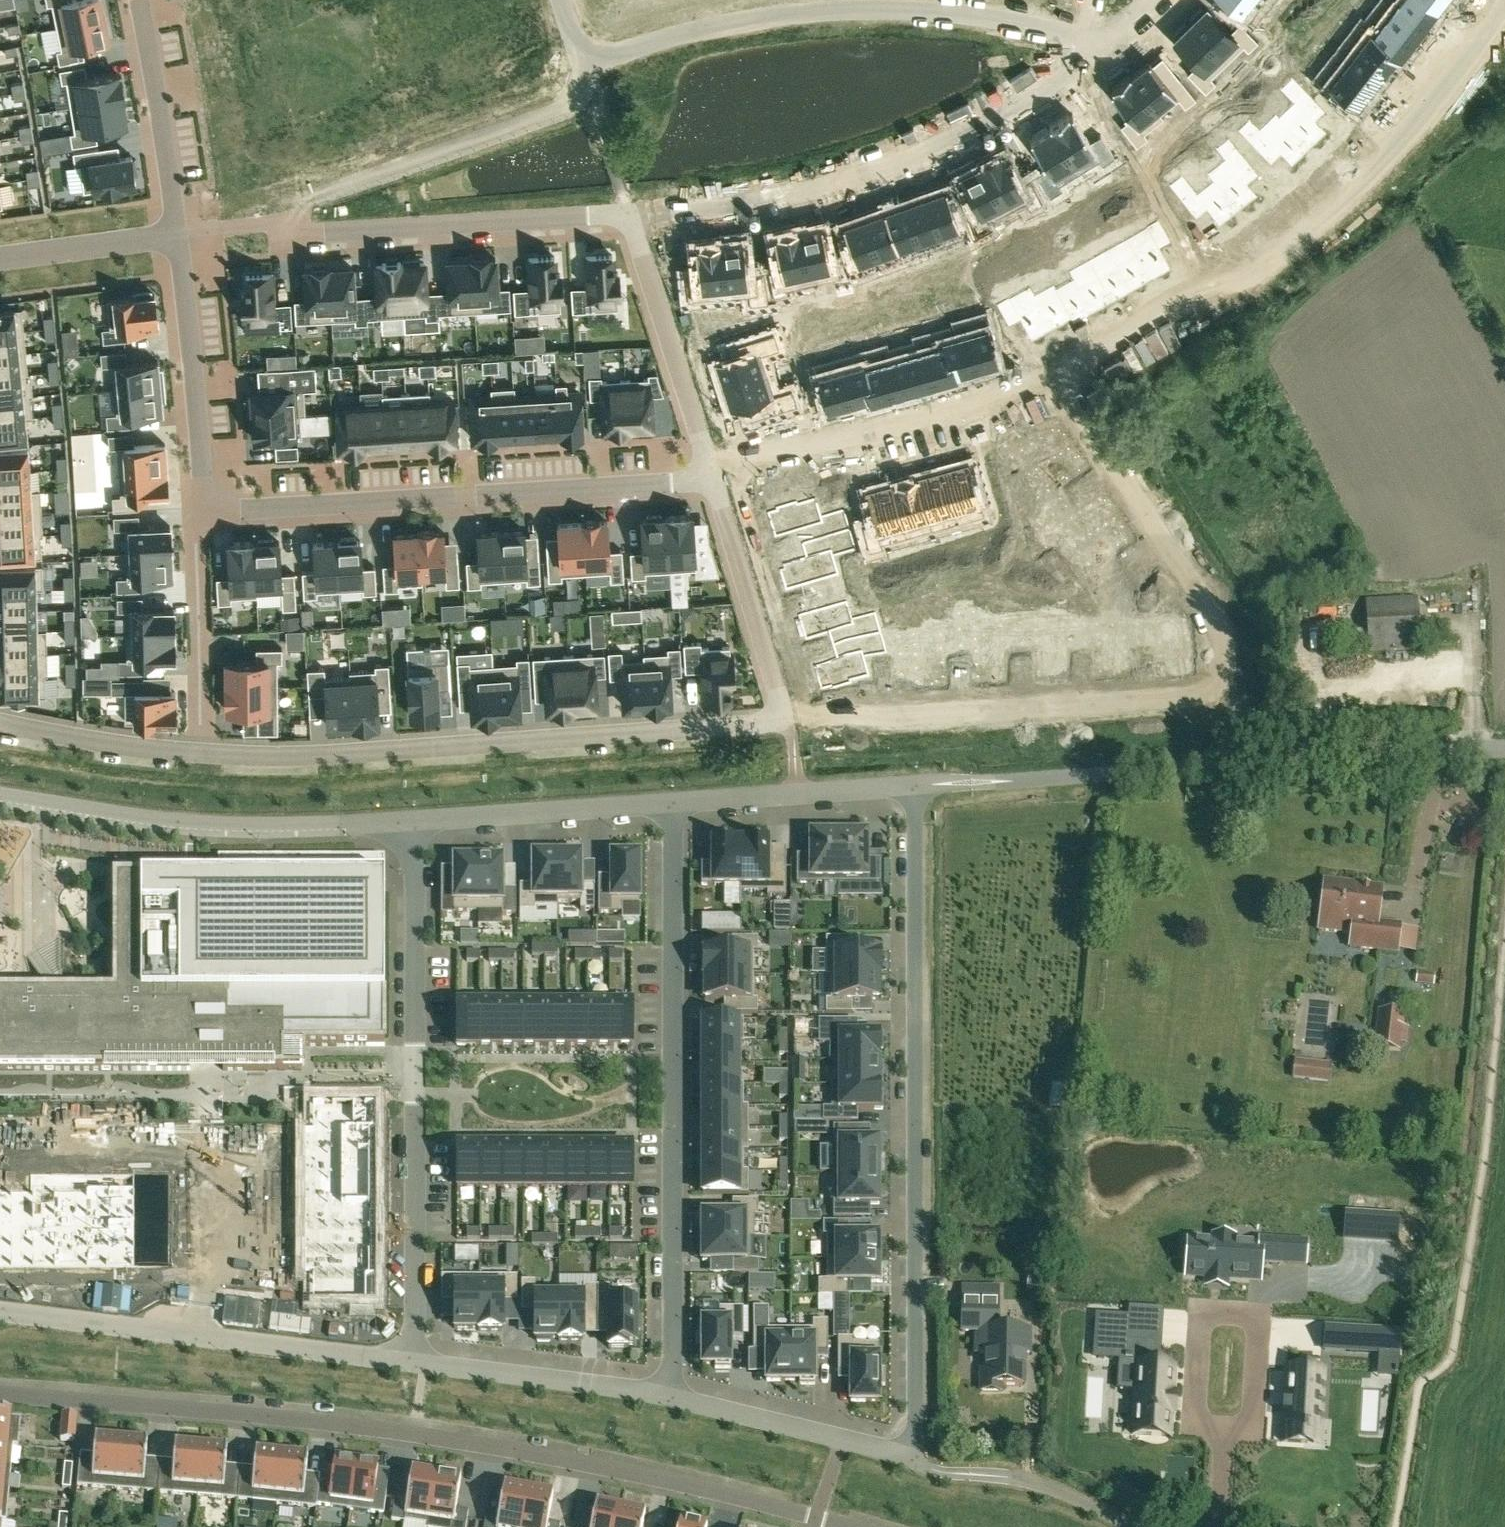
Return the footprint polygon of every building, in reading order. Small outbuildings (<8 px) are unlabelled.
[(47,5),(52,4),(56,27),(105,17),(102,3),(101,4),(100,0),(46,0),(47,5)] [(615,13),(639,5),(638,0),(611,0),(615,13)] [(1249,16),(1262,0),(1228,0),(1249,16)] [(1378,11),(1414,38),(1427,22),(1399,0),(1387,0),(1378,11)] [(1427,22),(1441,4),(1435,0),(1399,0),(1427,22)] [(1207,7),(1190,23),(1220,54),(1237,37),(1248,49),(1258,40),(1240,22),(1231,31),(1207,7)] [(1378,11),(1365,28),(1397,53),(1401,56),(1414,38),(1378,11)] [(61,49),(57,50),(59,63),(85,58),(82,45),(108,40),(104,17),(105,17),(56,27),(61,49)] [(7,25),(9,33),(21,31),(19,22),(7,25)] [(1220,54),(1190,23),(1173,40),(1196,64),(1187,73),(1205,91),(1214,82),(1203,70),(1220,54)] [(1362,26),(1348,43),(1357,49),(1385,70),(1397,53),(1365,28),(1362,26)] [(6,56),(18,53),(17,45),(5,47),(6,56)] [(1357,49),(1343,66),(1371,87),(1385,70),(1357,49)] [(1150,60),(1130,76),(1157,109),(1176,94),(1186,106),(1196,97),(1180,77),(1170,85),(1150,60)] [(1335,60),(1322,78),(1358,105),(1371,87),(1343,66),(1335,60)] [(85,64),(60,69),(62,83),(66,82),(71,106),(125,98),(121,75),(119,75),(118,72),(87,77),(85,64)] [(1114,89),(1112,91),(1131,116),(1121,124),(1136,146),(1147,137),(1138,125),(1157,109),(1130,76),(1129,74),(1112,87),(1114,89)] [(1291,75),(1279,86),(1297,104),(1281,119),(1309,149),(1326,132),(1312,118),(1322,108),(1291,75)] [(13,92),(25,90),(24,82),(11,84),(13,92)] [(14,100),(27,98),(25,90),(13,92),(14,100)] [(75,131),(70,132),(72,146),(98,142),(96,129),(127,124),(123,98),(125,98),(71,106),(75,131)] [(1073,113),(1052,127),(1075,163),(1095,150),(1103,163),(1115,156),(1101,134),(1090,141),(1073,113)] [(1249,117),(1237,128),(1268,160),(1278,150),(1292,165),(1309,149),(1281,119),(1265,134),(1249,117)] [(33,133),(31,124),(19,126),(20,135),(33,133)] [(1052,127),(1031,139),(1049,168),(1038,175),(1052,197),(1063,190),(1054,176),(1075,163),(1052,127)] [(22,143),(34,141),(33,133),(20,135),(22,143)] [(49,136),(40,137),(43,154),(52,152),(49,136)] [(1231,165),(1213,179),(1239,210),(1257,195),(1245,180),(1256,171),(1227,136),(1215,146),(1231,165)] [(136,159),(132,160),(132,156),(100,160),(99,148),(73,151),(75,165),(89,163),(93,190),(136,184),(134,172),(138,172),(136,159)] [(1004,154),(983,165),(1002,203),(1023,193),(1030,208),(1042,202),(1031,178),(1019,184),(1004,154)] [(983,165),(961,175),(976,206),(965,211),(976,235),(988,229),(981,214),(1002,203),(983,165)] [(26,170),(27,178),(40,176),(38,168),(26,170)] [(1182,174),(1169,184),(1197,218),(1208,209),(1220,225),(1239,210),(1213,179),(1197,192),(1182,174)] [(41,185),(40,176),(27,178),(29,186),(41,185)] [(946,188),(926,196),(939,234),(960,226),(946,188)] [(926,196),(905,203),(919,241),(939,234),(926,196)] [(1119,199),(1109,204),(1113,211),(1123,206),(1119,199)] [(905,203),(885,210),(898,248),(919,241),(905,203)] [(885,210),(864,218),(878,256),(898,248),(885,210)] [(1100,210),(1090,216),(1094,223),(1104,217),(1100,210)] [(1090,216),(1079,222),(1083,229),(1094,223),(1090,216)] [(864,218),(843,225),(857,263),(878,256),(864,218)] [(822,224),(798,230),(807,272),(831,266),(835,281),(848,278),(842,253),(829,256),(822,224)] [(781,267),(768,269),(773,295),(786,292),(783,277),(807,272),(798,230),(797,228),(777,232),(777,235),(775,235),(781,267)] [(1063,232),(1052,237),(1055,244),(1066,239),(1063,232)] [(1154,236),(1134,247),(1153,282),(1173,271),(1154,236)] [(1052,237),(1041,243),(1044,250),(1055,244),(1052,237)] [(745,241),(720,244),(724,286),(749,283),(750,298),(764,297),(761,271),(748,273),(745,241)] [(698,273),(685,274),(687,300),(701,298),(700,289),(724,286),(720,244),(695,246),(698,273)] [(1021,246),(1010,251),(1013,258),(1024,252),(1021,246)] [(1134,247),(1115,258),(1134,293),(1153,282),(1134,247)] [(1010,251),(999,257),(1002,263),(1013,258),(1010,251)] [(619,308),(618,298),(620,298),(618,272),(613,273),(613,266),(613,262),(612,255),(586,256),(588,286),(571,287),(573,311),(619,308)] [(489,256),(472,257),(475,310),(511,307),(509,287),(497,287),(496,258),(489,259),(489,256)] [(555,263),(555,256),(528,258),(530,287),(513,288),(514,296),(515,311),(560,308),(560,301),(562,300),(560,274),(556,274),(555,267),(556,267),(555,263)] [(450,290),(438,291),(439,312),(475,310),(472,257),(471,257),(471,260),(448,261),(450,290)] [(972,258),(965,261),(968,272),(976,269),(972,258)] [(1115,258),(1096,269),(1115,304),(1134,293),(1115,258)] [(401,262),(400,262),(403,314),(427,312),(427,317),(439,317),(439,312),(438,291),(426,292),(424,271),(424,263),(419,263),(418,259),(404,260),(404,264),(401,264),(401,262)] [(378,295),(366,296),(367,316),(403,314),(400,262),(382,263),(382,265),(376,265),(377,273),(378,295)] [(307,301),(295,302),(296,322),(332,320),(328,266),(311,267),(311,269),(305,270),(305,278),(307,301)] [(329,266),(328,266),(332,320),(355,318),(356,322),(368,321),(367,316),(366,296),(354,296),(352,267),(329,268),(329,266)] [(1096,269),(1077,279),(1096,314),(1115,304),(1096,269)] [(247,293),(242,294),(244,320),(280,317),(280,327),(292,326),(291,302),(279,303),(277,273),(246,275),(247,293)] [(944,274),(932,278),(935,286),(946,282),(944,274)] [(932,278),(921,282),(923,290),(935,286),(932,278)] [(1077,279),(1058,290),(1075,321),(1077,325),(1096,314),(1077,279)] [(1055,285),(1036,296),(1056,332),(1075,321),(1058,290),(1055,285)] [(110,328),(102,329),(103,342),(128,339),(127,327),(158,323),(155,294),(151,294),(150,291),(136,293),(137,296),(107,299),(110,328)] [(904,294),(893,298),(895,306),(907,302),(904,294)] [(1036,296),(1015,308),(1034,343),(1056,332),(1036,296)] [(893,298),(881,302),(884,310),(895,306),(893,298)] [(24,330),(22,308),(1,310),(1,309),(0,310),(0,333),(24,330)] [(53,315),(43,316),(44,328),(54,327),(53,315)] [(985,318),(964,323),(966,333),(976,367),(997,362),(985,318)] [(54,327),(44,328),(46,340),(56,339),(54,327)] [(0,333),(0,354),(26,352),(24,330),(0,333)] [(736,358),(717,364),(724,387),(763,374),(756,354),(779,347),(774,331),(732,345),(736,358)] [(966,333),(945,339),(955,373),(976,367),(966,333)] [(944,334),(922,339),(924,344),(935,383),(956,377),(955,373),(945,339),(944,334)] [(924,344),(903,350),(904,354),(914,389),(935,383),(924,344)] [(599,348),(584,348),(584,358),(599,357),(599,348)] [(583,349),(575,350),(576,362),(584,361),(583,349)] [(126,350),(101,353),(102,366),(112,365),(115,389),(163,385),(162,370),(159,370),(158,360),(127,363),(126,350)] [(555,351),(542,351),(543,359),(555,359),(555,351)] [(881,351),(860,357),(871,397),(872,400),(893,395),(883,360),(881,351)] [(0,354),(0,376),(31,373),(31,372),(28,372),(26,352),(0,354)] [(296,354),(285,354),(285,368),(297,367),(296,354)] [(904,354),(883,360),(893,395),(914,389),(904,354)] [(533,357),(525,358),(526,370),(534,369),(533,357)] [(860,357),(839,364),(850,402),(871,397),(860,357)] [(58,358),(47,359),(49,371),(59,370),(58,358)] [(498,359),(490,360),(491,372),(499,371),(498,359)] [(490,360),(482,360),(483,372),(491,372),(490,360)] [(435,363),(427,364),(428,376),(436,375),(435,363)] [(341,364),(328,365),(329,377),(341,376),(341,364)] [(427,364),(419,364),(420,376),(428,376),(427,364)] [(839,364),(818,369),(829,408),(850,402),(839,364)] [(390,366),(381,367),(382,379),(390,378),(390,366)] [(253,397),(248,398),(250,412),(254,412),(254,415),(252,415),(252,416),(305,413),(304,391),(316,390),(315,367),(291,369),(292,390),(252,392),(253,397)] [(381,367),(373,367),(374,379),(382,379),(381,367)] [(59,370),(49,371),(50,383),(60,382),(59,370)] [(648,377),(625,379),(628,428),(630,428),(630,425),(652,424),(650,394),(664,394),(657,372),(648,373),(648,377)] [(0,376),(0,398),(33,394),(31,373),(0,376)] [(763,374),(724,387),(731,409),(750,403),(754,417),(798,403),(793,388),(769,395),(763,374)] [(601,376),(589,376),(590,398),(602,398),(604,427),(610,426),(610,429),(628,428),(625,379),(602,380),(601,376)] [(567,384),(557,385),(557,393),(560,433),(562,433),(562,436),(582,435),(579,392),(567,393),(567,384)] [(117,414),(106,415),(107,420),(107,428),(132,426),(131,413),(162,410),(161,400),(165,400),(163,385),(115,389),(117,414)] [(514,388),(492,389),(493,397),(495,440),(496,440),(496,437),(517,435),(514,396),(514,388)] [(428,393),(406,394),(406,403),(408,442),(430,441),(431,444),(429,401),(428,393)] [(557,393),(536,395),(538,434),(560,433),(557,393)] [(0,398),(0,419),(32,416),(30,395),(33,395),(33,394),(0,398)] [(406,394),(383,395),(383,404),(386,443),(408,442),(406,403),(406,394)] [(536,395),(514,396),(517,435),(538,434),(536,395)] [(493,397),(470,399),(472,438),(479,438),(479,441),(495,440),(493,397)] [(453,400),(429,401),(431,444),(448,443),(448,439),(455,439),(453,400)] [(62,401),(52,402),(53,414),(63,413),(62,401)] [(383,404),(361,405),(363,448),(364,448),(364,445),(386,443),(383,404)] [(361,405),(337,407),(340,446),(346,446),(346,449),(363,448),(361,405)] [(63,413),(53,414),(54,426),(64,425),(63,413)] [(305,413),(252,416),(253,434),(255,434),(255,440),(302,437),(300,414),(305,414),(305,413)] [(0,419),(0,442),(27,440),(25,418),(32,417),(32,416),(0,419)] [(1021,435),(999,449),(1007,460),(1019,452),(1033,472),(1068,448),(1070,447),(1059,429),(1057,431),(1055,428),(1028,445),(1021,435)] [(133,432),(109,434),(109,447),(117,447),(119,471),(167,468),(165,443),(134,445),(133,432)] [(297,444),(276,445),(276,458),(298,456),(297,444)] [(0,449),(0,471),(29,470),(28,447),(0,449)] [(1068,448),(1033,472),(1046,492),(1033,500),(1041,512),(1063,498),(1055,487),(1082,469),(1068,448)] [(66,455),(56,456),(57,468),(67,467),(66,455)] [(970,463),(944,470),(955,512),(981,505),(970,463)] [(67,467),(57,468),(58,480),(68,479),(67,467)] [(121,496),(112,497),(113,501),(113,509),(138,508),(137,495),(168,493),(167,468),(119,471),(121,496)] [(0,471),(0,493),(31,491),(29,470),(0,471)] [(944,470),(918,477),(930,519),(955,512),(944,470)] [(918,477),(893,484),(904,526),(930,519),(918,477)] [(893,484),(866,492),(878,534),(904,526),(893,484)] [(68,489),(54,490),(56,512),(70,511),(68,489)] [(0,493),(0,515),(42,512),(41,490),(31,491),(0,493)] [(1066,504),(1044,518),(1052,529),(1065,521),(1078,541),(1114,518),(1100,497),(1073,515),(1066,504)] [(777,510),(768,513),(775,537),(798,530),(802,544),(841,532),(835,512),(812,519),(807,501),(797,503),(797,501),(776,507),(777,510)] [(0,515),(0,536),(40,534),(41,535),(43,534),(42,512),(0,515)] [(139,514),(114,516),(114,529),(124,528),(126,553),(171,551),(170,526),(139,527),(139,514)] [(643,551),(630,552),(632,577),(646,576),(646,571),(670,570),(667,515),(666,515),(666,518),(662,518),(662,514),(646,516),(647,519),(641,520),(643,551)] [(690,514),(667,515),(670,570),(696,568),(693,516),(690,516),(690,514)] [(1114,518),(1078,541),(1091,561),(1083,567),(1091,578),(1112,564),(1105,553),(1128,538),(1114,518)] [(599,519),(582,520),(586,573),(610,572),(610,581),(624,580),(622,550),(609,550),(608,521),(599,522),(599,519)] [(70,520),(60,521),(61,533),(71,532),(70,520)] [(560,553),(547,554),(549,580),(562,579),(562,574),(586,573),(582,520),(582,523),(558,524),(560,553)] [(435,530),(418,531),(422,583),(423,583),(422,578),(445,577),(446,587),(460,586),(458,560),(445,561),(444,532),(435,532),(435,530)] [(395,563),(383,564),(384,590),(399,589),(399,585),(422,583),(418,531),(417,531),(417,533),(394,534),(395,563)] [(479,560),(466,561),(468,587),(481,586),(481,581),(504,580),(501,531),(487,532),(488,533),(477,533),(479,560)] [(502,531),(501,531),(504,580),(527,578),(527,583),(541,582),(539,557),(526,557),(525,531),(502,532),(502,531)] [(71,532),(61,533),(62,545),(72,544),(71,532)] [(806,557),(783,564),(791,589),(830,577),(824,559),(847,552),(841,532),(802,544),(806,557)] [(0,536),(0,559),(42,556),(41,535),(40,534),(0,536)] [(355,537),(337,539),(337,542),(340,590),(363,589),(363,593),(377,592),(375,567),(362,567),(360,541),(356,541),(355,537)] [(254,541),(253,541),(257,596),(258,596),(257,591),(281,590),(283,609),(296,608),(294,572),(281,573),(279,542),(274,542),(273,538),(258,539),(258,543),(254,543),(254,541)] [(229,577),(216,577),(218,603),(232,602),(232,597),(257,596),(253,541),(230,542),(230,545),(227,545),(229,577)] [(315,570),(302,571),(304,597),(317,596),(317,591),(340,590),(337,542),(334,542),(334,541),(324,542),(324,543),(313,544),(315,570)] [(976,546),(965,549),(967,557),(979,554),(976,546)] [(965,549),(954,552),(956,559),(967,557),(965,549)] [(127,577),(116,578),(116,583),(117,591),(142,590),(142,577),(172,576),(171,551),(126,553),(127,577)] [(0,565),(0,588),(43,587),(42,564),(0,565)] [(927,566),(916,569),(918,577),(930,573),(927,566)] [(916,569),(904,572),(906,580),(918,577),(916,569)] [(73,574),(63,575),(63,587),(74,586),(73,574)] [(74,586),(63,587),(64,599),(74,598),(74,586)] [(0,588),(0,610),(36,609),(36,588),(43,588),(43,587),(0,588)] [(687,594),(672,595),(672,605),(688,604),(687,594)] [(142,597),(117,597),(118,610),(128,610),(129,635),(174,634),(174,609),(143,609),(142,597)] [(1418,649),(1415,597),(1367,600),(1370,651),(1418,649)] [(838,603),(799,615),(806,640),(829,633),(833,646),(871,634),(866,614),(843,621),(838,603)] [(394,607),(383,608),(384,623),(395,622),(394,607)] [(643,619),(642,607),(631,608),(632,620),(643,619)] [(313,608),(301,609),(302,628),(314,628),(313,608)] [(0,610),(0,631),(47,630),(47,629),(37,630),(36,609),(0,610)] [(514,631),(523,631),(522,615),(513,616),(514,631)] [(74,617),(64,618),(65,630),(75,629),(74,617)] [(296,617),(280,617),(280,630),(297,629),(296,617)] [(1155,617),(1141,617),(1142,643),(1155,642),(1156,669),(1185,667),(1184,658),(1187,658),(1185,632),(1183,632),(1183,624),(1155,626),(1155,617)] [(973,623),(959,624),(961,649),(974,648),(975,675),(1004,673),(1001,630),(973,632),(973,623)] [(75,629),(65,630),(65,642),(75,641),(75,629)] [(47,652),(47,630),(0,631),(0,653),(47,652)] [(913,631),(899,632),(900,657),(914,656),(915,685),(934,684),(934,682),(943,681),(940,639),(913,640),(913,631)] [(127,660),(119,660),(119,665),(119,673),(144,672),(144,659),(175,659),(174,634),(129,635),(126,635),(127,660)] [(837,660),(814,666),(821,691),(860,679),(855,661),(878,654),(871,634),(833,646),(837,660)] [(734,679),(732,653),(730,653),(730,646),(701,648),(701,642),(684,643),(685,670),(702,669),(704,699),(733,697),(732,679),(734,679)] [(669,652),(644,653),(648,707),(665,706),(665,704),(671,703),(670,674),(682,673),(680,646),(668,647),(669,652)] [(223,665),(224,680),(227,680),(227,685),(225,685),(225,686),(278,686),(277,662),(282,661),(282,648),(256,648),(256,661),(227,661),(227,665),(223,665)] [(644,653),(644,658),(622,659),(622,650),(608,651),(610,678),(622,677),(624,706),(629,706),(629,710),(643,709),(643,705),(647,705),(647,707),(648,707),(644,653)] [(0,653),(0,674),(48,673),(47,652),(0,653)] [(594,675),(606,675),(605,652),(569,655),(572,708),(573,708),(573,706),(596,705),(594,675)] [(548,707),(554,707),(554,710),(572,708),(569,655),(533,657),(534,679),(546,678),(548,707)] [(516,658),(517,663),(493,664),(497,718),(498,718),(497,715),(520,714),(518,685),(531,684),(529,657),(516,658)] [(76,661),(65,661),(66,673),(76,673),(76,661)] [(409,681),(407,681),(409,703),(410,703),(411,716),(420,715),(420,719),(435,718),(435,714),(439,714),(437,688),(450,687),(448,661),(435,662),(408,664),(408,673),(409,681)] [(470,665),(469,661),(457,661),(459,688),(471,688),(473,717),(479,716),(479,719),(497,718),(493,664),(470,665)] [(376,722),(380,722),(378,690),(390,690),(389,664),(375,665),(375,670),(350,671),(354,726),(376,724),(376,722)] [(354,726),(350,671),(349,671),(349,676),(325,677),(325,668),(307,669),(308,695),(326,694),(328,725),(353,724),(353,726),(354,726)] [(0,674),(0,697),(11,697),(25,697),(25,696),(46,696),(45,674),(48,674),(48,673),(0,674)] [(76,673),(66,673),(66,685),(76,685),(76,673)] [(111,679),(111,692),(125,692),(125,721),(157,721),(157,724),(172,724),(172,721),(175,721),(175,692),(144,692),(144,679),(111,679)] [(225,686),(225,703),(227,703),(228,711),(257,711),(258,732),(278,732),(278,686),(225,686)] [(843,834),(838,834),(838,883),(880,883),(880,859),(866,859),(866,851),(866,834),(863,834),(863,830),(843,830),(843,834)] [(797,883),(838,883),(838,834),(811,834),(811,855),(797,855),(797,883)] [(740,885),(740,841),(712,841),(712,863),(701,863),(701,885),(713,885),(740,885)] [(768,841),(740,841),(740,885),(740,891),(767,891),(767,896),(786,896),(786,865),(768,865),(768,841)] [(598,884),(598,913),(622,912),(622,904),(639,904),(639,855),(626,855),(626,851),(611,851),(611,885),(598,884)] [(520,884),(520,910),(535,910),(535,907),(557,907),(557,854),(533,854),(533,884),(520,884)] [(557,854),(557,907),(558,906),(558,902),(580,902),(580,910),(594,910),(594,884),(581,884),(581,854),(557,854)] [(120,1070),(190,1070),(223,1070),(302,1070),(302,1045),(384,1045),(384,1036),(384,892),(384,856),(355,856),(275,856),(267,856),(218,856),(218,876),(176,877),(140,877),(114,877),(114,878),(114,992),(62,992),(63,958),(63,944),(63,936),(27,957),(34,969),(44,987),(44,992),(0,992),(0,1070),(120,1070)] [(441,889),(441,914),(455,914),(455,911),(478,911),(478,859),(454,859),(454,889),(441,889)] [(478,859),(478,911),(502,911),(502,914),(516,914),(516,889),(502,889),(502,859),(478,859)] [(1317,928),(1350,932),(1348,946),(1359,947),(1397,951),(1401,924),(1378,921),(1383,886),(1323,878),(1317,928)] [(774,903),(774,914),(790,914),(790,903),(774,903)] [(741,933),(740,916),(702,916),(702,933),(741,933)] [(586,932),(586,944),(596,944),(596,932),(586,932)] [(596,932),(596,944),(606,944),(606,932),(596,932)] [(703,953),(703,975),(753,975),(753,951),(758,951),(758,937),(732,937),(732,950),(705,950),(705,953),(703,953)] [(826,975),(881,975),(881,953),(879,953),(879,950),(852,950),(852,937),(826,937),(826,975)] [(532,955),(544,954),(544,945),(532,945),(532,955)] [(544,945),(544,954),(557,954),(557,945),(544,945)] [(467,951),(467,961),(480,961),(480,951),(467,951)] [(489,961),(501,961),(501,951),(489,951),(489,961)] [(501,951),(501,961),(514,961),(514,951),(501,951)] [(588,951),(575,951),(575,961),(588,961),(588,951)] [(588,951),(588,961),(600,961),(600,951),(588,951)] [(609,951),(609,961),(622,961),(622,951),(609,951)] [(1414,985),(1431,986),(1433,976),(1415,973),(1414,985)] [(753,999),(753,975),(703,975),(703,976),(705,976),(705,984),(701,984),(701,997),(705,997),(705,1000),(724,1000),(732,1000),(732,1012),(757,1013),(758,999),(753,999)] [(881,975),(826,975),(826,976),(831,976),(831,999),(826,999),(826,1012),(852,1013),(852,1000),(879,1000),(878,976),(881,976),(881,975)] [(457,1045),(480,1045),(480,1002),(457,1002),(457,1045)] [(480,1045),(501,1045),(501,1002),(480,1002),(480,1045)] [(523,1045),(523,1002),(501,1002),(501,1045),(523,1045)] [(544,1002),(523,1002),(523,1045),(544,1045),(544,1002)] [(544,1045),(566,1045),(566,1002),(544,1002),(544,1045)] [(566,1045),(588,1045),(588,1002),(566,1002),(566,1045)] [(609,1045),(609,1002),(588,1002),(588,1045),(609,1045)] [(632,1002),(609,1002),(609,1045),(632,1045),(632,1002)] [(1409,1027),(1403,1026),(1404,1012),(1377,1009),(1373,1048),(1400,1051),(1401,1042),(1408,1043),(1409,1027)] [(703,1019),(703,1042),(743,1041),(743,1019),(703,1019)] [(819,1019),(819,1042),(835,1042),(835,1059),(875,1059),(875,1050),(879,1050),(879,1033),(851,1033),(851,1020),(819,1019)] [(779,1029),(779,1042),(787,1041),(787,1030),(779,1029)] [(1359,1064),(1362,1039),(1347,1037),(1344,1062),(1359,1064)] [(703,1063),(738,1063),(738,1042),(743,1042),(743,1041),(703,1042),(703,1063)] [(787,1041),(779,1042),(779,1054),(787,1054),(787,1041)] [(875,1068),(875,1059),(835,1059),(835,1083),(879,1083),(879,1068),(875,1068)] [(703,1085),(743,1085),(743,1084),(738,1084),(738,1063),(703,1063),(703,1085)] [(793,1071),(792,1084),(794,1084),(805,1084),(805,1072),(794,1071),(793,1071)] [(779,1073),(779,1085),(787,1085),(787,1073),(779,1073)] [(879,1084),(879,1083),(835,1083),(835,1103),(822,1103),(822,1121),(850,1121),(850,1109),(878,1109),(879,1092),(875,1092),(875,1084),(879,1084)] [(703,1106),(748,1106),(748,1105),(743,1105),(743,1085),(703,1085),(703,1106)] [(787,1085),(779,1085),(779,1097),(787,1097),(787,1085)] [(310,1276),(310,1301),(368,1301),(368,1276),(363,1276),(363,1124),(368,1124),(368,1102),(311,1102),(310,1124),(312,1124),(311,1276),(310,1276)] [(748,1106),(703,1106),(703,1128),(748,1128),(748,1106)] [(779,1116),(779,1128),(787,1128),(787,1116),(779,1116)] [(882,1141),(878,1141),(878,1139),(854,1139),(854,1125),(833,1125),(833,1171),(878,1171),(878,1156),(882,1156),(882,1141)] [(748,1128),(703,1128),(703,1150),(748,1150),(748,1128)] [(787,1128),(779,1128),(779,1140),(787,1140),(787,1128)] [(480,1144),(457,1144),(457,1187),(480,1187),(480,1144)] [(480,1144),(480,1187),(501,1187),(501,1144),(480,1144)] [(523,1187),(523,1145),(501,1144),(501,1187),(523,1187)] [(523,1145),(523,1187),(544,1187),(544,1145),(523,1145)] [(566,1187),(566,1145),(544,1145),(544,1187),(566,1187)] [(588,1187),(588,1145),(566,1145),(566,1187),(588,1187)] [(609,1145),(588,1145),(588,1187),(609,1187),(609,1145)] [(632,1145),(609,1145),(609,1187),(632,1187),(632,1145)] [(748,1150),(703,1150),(703,1171),(748,1171),(748,1170),(743,1170),(743,1150),(748,1150)] [(779,1159),(779,1171),(787,1171),(787,1159),(779,1159)] [(703,1171),(703,1194),(748,1194),(748,1171),(703,1171)] [(787,1171),(779,1171),(779,1183),(787,1183),(787,1171)] [(833,1172),(833,1218),(855,1218),(855,1204),(879,1204),(879,1172),(833,1172)] [(9,1255),(9,1269),(110,1269),(110,1255),(137,1255),(137,1191),(109,1191),(109,1173),(9,1173),(9,1191),(0,1191),(0,1255),(9,1255)] [(699,1213),(699,1228),(702,1228),(702,1237),(754,1237),(754,1215),(758,1215),(758,1200),(732,1200),(732,1213),(699,1213)] [(823,1222),(823,1235),(826,1235),(826,1259),(879,1259),(879,1235),(849,1235),(849,1222),(849,1221),(823,1221),(823,1222)] [(1397,1222),(1380,1221),(1378,1239),(1396,1240),(1397,1222)] [(480,1229),(467,1229),(467,1238),(480,1238),(480,1229)] [(489,1229),(489,1239),(501,1238),(501,1229),(489,1229)] [(514,1229),(501,1229),(501,1238),(514,1238),(514,1229)] [(575,1238),(588,1238),(588,1229),(575,1229),(575,1238)] [(588,1229),(588,1238),(600,1239),(600,1229),(588,1229)] [(609,1229),(609,1238),(622,1239),(622,1229),(609,1229)] [(532,1235),(532,1245),(544,1245),(544,1235),(532,1235)] [(544,1245),(557,1245),(557,1235),(544,1235),(544,1245)] [(702,1237),(702,1261),(732,1261),(732,1274),(758,1274),(758,1261),(750,1261),(750,1238),(754,1238),(754,1237),(702,1237)] [(1188,1242),(1186,1275),(1198,1276),(1207,1277),(1207,1281),(1207,1286),(1225,1287),(1226,1278),(1259,1280),(1260,1261),(1304,1264),(1305,1243),(1260,1240),(1260,1246),(1232,1244),(1233,1238),(1213,1237),(1213,1243),(1188,1242)] [(628,1258),(638,1258),(638,1245),(628,1245),(628,1258)] [(455,1246),(455,1262),(463,1262),(463,1246),(455,1246)] [(819,1282),(819,1296),(848,1296),(848,1283),(882,1283),(882,1267),(879,1267),(879,1259),(826,1259),(826,1268),(826,1282),(819,1282)] [(1033,1272),(1032,1285),(1051,1287),(1051,1273),(1033,1272)] [(478,1328),(478,1330),(479,1330),(479,1275),(441,1275),(441,1301),(454,1301),(454,1328),(478,1328)] [(504,1301),(517,1301),(516,1275),(479,1275),(479,1330),(501,1330),(501,1328),(504,1328),(504,1301)] [(749,1275),(749,1291),(758,1291),(758,1275),(749,1275)] [(521,1281),(521,1311),(534,1311),(534,1338),(537,1338),(537,1342),(550,1342),(550,1338),(558,1338),(558,1340),(559,1341),(559,1290),(536,1290),(536,1280),(521,1281)] [(600,1284),(600,1315),(612,1315),(612,1347),(631,1347),(631,1345),(640,1345),(640,1331),(644,1331),(644,1316),(640,1316),(640,1295),(612,1295),(612,1284),(600,1284)] [(581,1340),(581,1338),(584,1338),(584,1311),(597,1311),(597,1285),(582,1285),(582,1291),(559,1290),(559,1341),(581,1340)] [(962,1287),(962,1302),(982,1303),(982,1287),(962,1287)] [(962,1302),(961,1331),(977,1331),(977,1335),(976,1353),(988,1353),(988,1371),(981,1371),(981,1391),(1001,1391),(1001,1385),(1021,1385),(1022,1353),(1027,1353),(1027,1330),(998,1329),(998,1303),(982,1303),(962,1302)] [(753,1329),(753,1351),(766,1351),(767,1381),(790,1381),(790,1329),(769,1329),(769,1306),(753,1306),(753,1329)] [(699,1328),(698,1343),(702,1343),(702,1365),(714,1365),(714,1368),(729,1369),(730,1335),(743,1335),(743,1307),(719,1307),(719,1315),(702,1315),(702,1328),(699,1328)] [(1093,1354),(1093,1355),(1125,1357),(1125,1360),(1132,1361),(1132,1358),(1138,1358),(1137,1367),(1133,1434),(1170,1436),(1174,1369),(1158,1368),(1160,1344),(1127,1342),(1128,1318),(1095,1316),(1095,1317),(1097,1317),(1095,1354),(1093,1354)] [(790,1329),(790,1381),(799,1381),(799,1384),(815,1384),(815,1351),(828,1351),(828,1320),(813,1320),(813,1329),(790,1329)] [(850,1321),(834,1321),(834,1333),(850,1333),(850,1321)] [(1349,1328),(1348,1351),(1379,1353),(1398,1354),(1399,1330),(1349,1328)] [(838,1338),(838,1371),(851,1371),(851,1401),(878,1401),(878,1385),(884,1385),(884,1369),(878,1369),(878,1343),(853,1343),(853,1338),(838,1338)] [(1283,1437),(1282,1442),(1304,1443),(1305,1424),(1316,1425),(1319,1372),(1287,1370),(1285,1402),(1282,1402),(1282,1404),(1285,1404),(1284,1412),(1282,1412),(1282,1413),(1284,1413),(1283,1437)] [(18,1445),(20,1419),(11,1419),(11,1414),(0,1413),(0,1443),(18,1445)] [(61,1440),(74,1441),(76,1416),(63,1415),(61,1440)] [(77,1485),(117,1489),(121,1439),(117,1438),(117,1436),(102,1435),(101,1437),(95,1436),(93,1459),(80,1458),(77,1485)] [(147,1441),(121,1439),(117,1489),(156,1492),(159,1466),(145,1465),(147,1441)] [(173,1467),(159,1466),(156,1492),(196,1496),(201,1446),(197,1446),(197,1442),(181,1440),(181,1444),(175,1444),(173,1467)] [(18,1445),(0,1443),(0,1468),(11,1469),(13,1446),(18,1446),(18,1445)] [(196,1496),(236,1500),(239,1472),(224,1471),(226,1449),(220,1448),(221,1444),(205,1443),(205,1447),(201,1446),(196,1496)] [(285,1454),(281,1454),(277,1504),(316,1507),(319,1480),(305,1479),(307,1456),(301,1455),(302,1452),(286,1450),(285,1454)] [(254,1474),(239,1472),(236,1500),(277,1504),(281,1454),(256,1451),(254,1474)] [(332,1482),(319,1480),(316,1504),(350,1509),(356,1462),(352,1461),(352,1457),(338,1455),(337,1459),(335,1459),(332,1482)] [(361,1463),(356,1462),(350,1509),(383,1514),(386,1490),(375,1488),(377,1469),(378,1465),(376,1465),(376,1461),(362,1459),(361,1463)] [(72,1476),(73,1464),(65,1463),(63,1475),(72,1476)] [(404,1522),(404,1520),(428,1524),(436,1474),(428,1472),(428,1469),(415,1467),(415,1470),(412,1470),(407,1498),(395,1496),(391,1520),(404,1522)] [(9,1494),(11,1469),(0,1468),(0,1493),(9,1494)] [(428,1524),(427,1526),(465,1526),(468,1511),(456,1509),(461,1478),(458,1477),(458,1474),(445,1471),(444,1475),(436,1474),(428,1524)] [(72,1476),(63,1475),(63,1486),(71,1488),(72,1476)] [(507,1485),(504,1485),(502,1495),(499,1513),(487,1511),(484,1526),(522,1526),(529,1489),(520,1488),(521,1484),(508,1482),(507,1485)] [(550,1490),(538,1488),(537,1491),(529,1489),(522,1526),(560,1526),(560,1524),(548,1522),(553,1494),(550,1493),(550,1490)] [(2,1521),(6,1521),(9,1494),(0,1493),(0,1520),(2,1521)] [(621,1508),(613,1506),(614,1502),(600,1499),(599,1503),(596,1502),(591,1526),(617,1526),(621,1508)] [(645,1513),(642,1512),(643,1509),(630,1506),(629,1509),(621,1508),(617,1526),(642,1526),(645,1513)] [(67,1526),(68,1514),(60,1513),(58,1525),(67,1526)]
